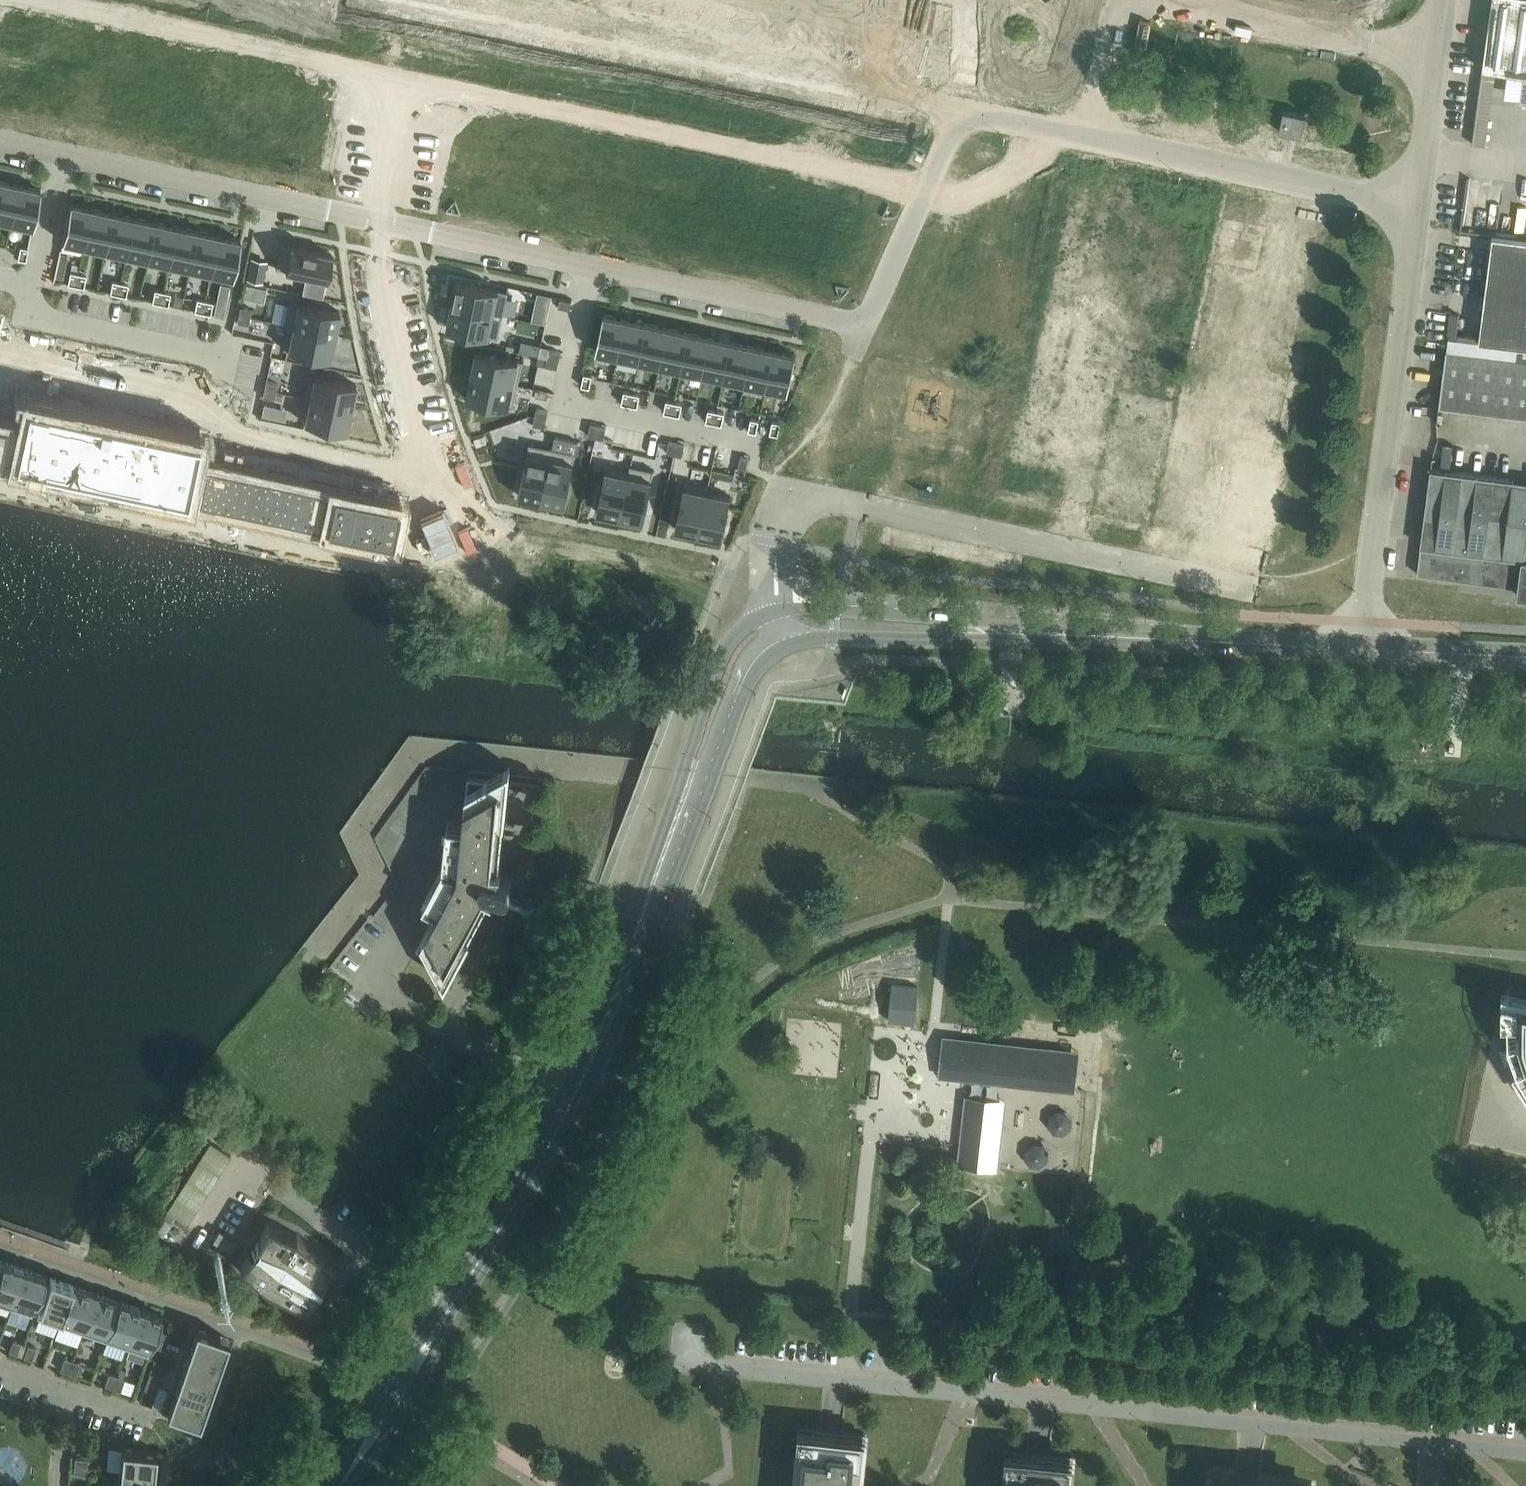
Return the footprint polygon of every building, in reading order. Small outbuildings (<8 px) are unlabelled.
[(1525,75),(1525,0),(1491,0),(1482,68),(1525,75)] [(84,83),(80,99),(92,101),(95,86),(84,83)] [(201,108),(198,124),(209,126),(213,111),(201,108)] [(1305,115),(1283,110),(1278,131),(1301,135),(1305,115)] [(315,132),(312,148),(324,151),(327,135),(315,132)] [(10,222),(18,185),(0,181),(0,220),(10,222)] [(18,185),(10,222),(32,227),(40,190),(18,185)] [(612,196),(609,211),(620,214),(624,198),(612,196)] [(69,204),(61,241),(83,246),(91,209),(69,204)] [(91,209),(83,246),(104,251),(112,213),(91,209)] [(112,213),(104,251),(125,255),(133,218),(112,213)] [(133,218),(125,255),(147,260),(154,222),(133,218)] [(154,222),(147,260),(168,264),(176,227),(154,222)] [(176,227),(168,264),(189,269),(197,231),(176,227)] [(197,231),(189,269),(210,273),(218,236),(197,231)] [(788,233),(785,249),(796,251),(800,236),(788,233)] [(1491,235),(1478,340),(1525,346),(1525,240),(1491,235)] [(218,236),(210,273),(232,278),(240,241),(218,236)] [(279,245),(273,269),(326,280),(331,256),(279,245)] [(20,247),(17,259),(25,260),(28,248),(20,247)] [(262,282),(266,261),(250,258),(246,279),(262,282)] [(70,272),(67,284),(75,285),(78,273),(70,272)] [(78,273),(75,285),(83,287),(85,275),(78,273)] [(112,281),(109,293),(117,295),(120,282),(112,281)] [(451,304),(503,315),(508,292),(456,281),(451,304)] [(120,282),(117,295),(125,296),(128,284),(120,282)] [(154,290),(152,302),(159,303),(162,291),(154,290)] [(162,291),(159,303),(167,305),(170,293),(162,291)] [(196,299),(194,311),(202,313),(204,300),(196,299)] [(559,299),(558,307),(569,310),(571,302),(559,299)] [(204,300),(202,313),(210,314),(212,302),(204,300)] [(288,301),(283,324),(334,335),(339,312),(288,301)] [(451,304),(446,327),(498,338),(503,315),(451,304)] [(238,315),(250,317),(251,309),(240,307),(238,315)] [(248,325),(250,317),(238,315),(236,323),(248,325)] [(603,316),(596,351),(617,355),(624,320),(603,316)] [(624,320),(617,355),(638,360),(646,325),(624,320)] [(287,326),(282,349),(329,359),(334,335),(283,324),(282,325),(287,326)] [(646,325),(638,360),(659,365),(667,329),(646,325)] [(667,329),(659,365),(680,369),(688,334),(667,329)] [(688,334),(680,369),(702,373),(709,338),(688,334)] [(709,338),(702,373),(722,378),(730,342),(709,338)] [(730,342),(722,378),(744,382),(751,347),(730,342)] [(751,347),(744,382),(765,387),(772,351),(751,347)] [(547,358),(558,360),(560,353),(549,350),(547,358)] [(476,351),(471,374),(513,383),(518,360),(476,351)] [(772,351),(765,387),(786,391),(793,356),(772,351)] [(547,358),(545,366),(557,368),(558,360),(547,358)] [(471,374),(466,398),(508,407),(513,383),(471,374)] [(584,374),(581,386),(589,387),(592,375),(584,374)] [(313,376),(308,399),(350,408),(355,385),(313,376)] [(264,390),(276,392),(277,384),(266,382),(264,390)] [(274,400),(276,392),(264,390),(262,397),(274,400)] [(623,391),(621,403),(629,405),(631,393),(623,391)] [(631,393),(629,405),(637,406),(639,394),(631,393)] [(308,399),(303,422),(345,431),(350,408),(308,399)] [(666,400),(663,412),(671,414),(674,402),(666,400)] [(14,459),(12,468),(184,504),(186,496),(194,458),(198,438),(135,424),(68,410),(26,401),(22,421),(14,459)] [(674,402),(671,414),(679,416),(682,404),(674,402)] [(546,419),(548,411),(536,409),(534,417),(546,419)] [(708,409),(706,421),(714,423),(716,411),(708,409)] [(716,411),(714,423),(721,424),(724,413),(716,411)] [(534,417),(533,425),(544,427),(546,419),(534,417)] [(750,418),(748,430),(756,432),(758,420),(750,418)] [(772,421),(770,433),(778,435),(780,423),(772,421)] [(588,436),(595,438),(598,426),(590,425),(588,436)] [(606,428),(598,426),(595,438),(603,439),(606,428)] [(669,441),(666,453),(674,455),(676,443),(669,441)] [(530,443),(518,495),(541,500),(551,448),(530,443)] [(676,443),(674,455),(682,456),(684,445),(676,443)] [(551,448),(541,500),(564,505),(575,453),(551,448)] [(738,468),(746,470),(748,458),(740,456),(738,468)] [(205,463),(198,498),(220,503),(228,468),(205,463)] [(606,464),(596,512),(619,517),(629,471),(606,464)] [(629,471),(619,517),(643,522),(654,470),(630,465),(629,471)] [(228,468),(220,503),(241,508),(249,472),(228,468)] [(1429,468),(1416,574),(1417,574),(1517,587),(1515,595),(1525,596),(1525,481),(1429,468)] [(249,472),(241,508),(263,512),(270,477),(249,472)] [(270,477),(263,512),(284,517),(291,481),(270,477)] [(291,481),(284,517),(305,521),(312,486),(291,481)] [(684,482),(675,529),(698,533),(707,491),(708,487),(684,482)] [(312,486),(305,521),(326,526),(333,490),(312,486)] [(333,490),(326,526),(347,530),(355,495),(333,490)] [(707,491),(698,533),(721,538),(730,496),(707,491)] [(355,495),(347,530),(368,535),(376,499),(355,495)] [(376,499),(368,535),(391,539),(398,504),(376,499)] [(416,950),(432,958),(445,983),(452,969),(463,974),(464,974),(453,968),(491,894),(493,895),(493,894),(492,893),(495,886),(503,889),(504,889),(506,889),(507,889),(508,888),(509,888),(510,886),(511,885),(511,884),(512,883),(512,882),(511,881),(511,880),(511,879),(510,878),(509,877),(508,877),(499,874),(500,866),(501,867),(502,865),(500,865),(504,820),(505,820),(510,766),(486,779),(467,777),(461,837),(449,836),(447,865),(439,880),(449,886),(416,950)] [(888,1020),(914,1023),(918,988),(891,985),(888,1020)] [(1517,1036),(1525,1060),(1525,1062),(1525,1000),(1517,999),(1517,1000),(1517,1017),(1517,1036)] [(952,1037),(948,1078),(1064,1091),(1069,1050),(952,1037)] [(959,1165),(996,1169),(1004,1102),(966,1098),(959,1165)] [(1054,1165),(1086,1165),(1087,1128),(1055,1127),(1054,1165)] [(179,1212),(220,1150),(201,1138),(160,1200),(179,1212)] [(305,1312),(318,1291),(336,1263),(296,1234),(269,1221),(238,1269),(261,1289),(305,1312)] [(219,1230),(214,1238),(231,1248),(236,1240),(219,1230)] [(0,1263),(0,1304),(9,1307),(23,1268),(1,1261),(0,1263)] [(23,1268),(9,1307),(31,1315),(45,1276),(23,1268)] [(50,1278),(36,1317),(58,1325),(72,1285),(50,1278)] [(72,1285),(58,1325),(80,1332),(94,1293),(72,1285)] [(94,1293),(80,1332),(103,1340),(116,1301),(94,1293)] [(116,1301),(103,1340),(125,1348),(138,1308),(116,1301)] [(138,1308),(125,1348),(147,1355),(161,1316),(138,1308)] [(221,1360),(228,1339),(189,1325),(181,1347),(221,1360)] [(153,1338),(166,1342),(169,1335),(156,1330),(153,1338)] [(163,1350),(166,1342),(153,1338),(151,1346),(163,1350)] [(16,1355),(21,1343),(13,1340),(8,1352),(16,1355)] [(31,1360),(36,1348),(27,1345),(23,1357),(31,1360)] [(221,1360),(181,1347),(174,1367),(214,1381),(221,1360)] [(67,1373),(72,1360),(64,1358),(60,1370),(67,1373)] [(72,1360),(67,1373),(75,1376),(80,1363),(72,1360)] [(167,1389),(206,1402),(213,1381),(174,1368),(167,1389)] [(147,1380),(159,1385),(162,1377),(149,1372),(147,1380)] [(104,1386),(112,1388),(116,1376),(109,1373),(104,1386)] [(116,1376),(112,1388),(120,1391),(124,1379),(116,1376)] [(147,1380),(144,1388),(156,1393),(159,1385),(147,1380)] [(167,1389),(160,1410),(199,1423),(206,1402),(167,1389)] [(799,1431),(793,1485),(860,1485),(865,1438),(799,1431)] [(153,1475),(156,1452),(121,1448),(119,1471),(153,1475)] [(1006,1453),(1003,1485),(1070,1485),(1072,1460),(1006,1453)] [(73,1466),(87,1468),(88,1459),(74,1458),(73,1466)] [(73,1474),(86,1476),(87,1468),(73,1466),(73,1474)] [(153,1475),(119,1471),(118,1485),(152,1485),(153,1475)] [(1307,1485),(1258,1480),(1236,1477),(1214,1475),(1213,1485),(1307,1485)]
